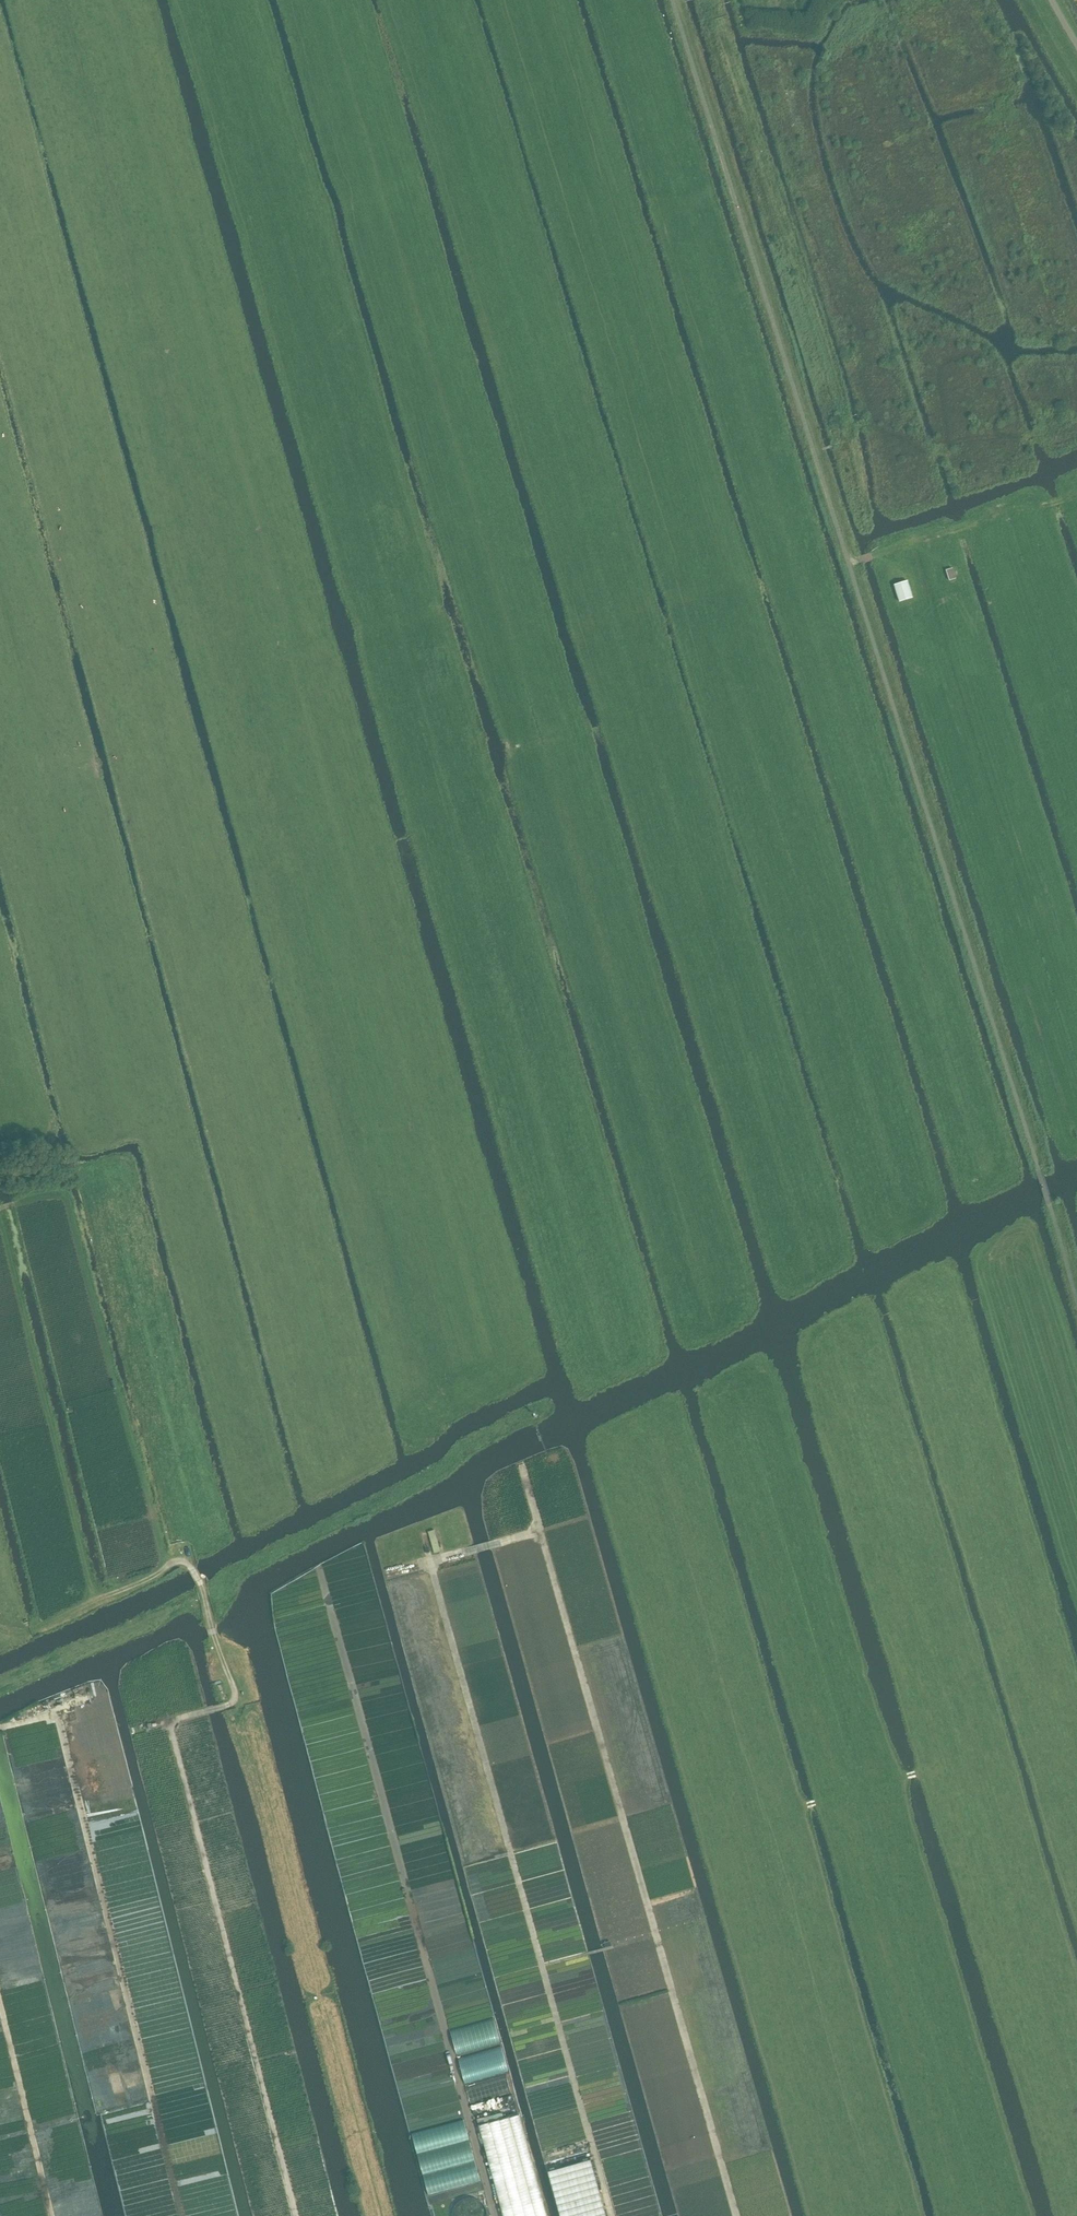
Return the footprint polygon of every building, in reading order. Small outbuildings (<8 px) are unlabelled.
[(907,581),(894,585),(900,602),(912,598),(907,581)] [(427,1532),(434,1554),(440,1552),(433,1530),(427,1532)] [(479,2126),(503,2215),(547,2215),(520,2115),(479,2126)] [(549,2171),(561,2215),(606,2215),(591,2160),(549,2171)]
